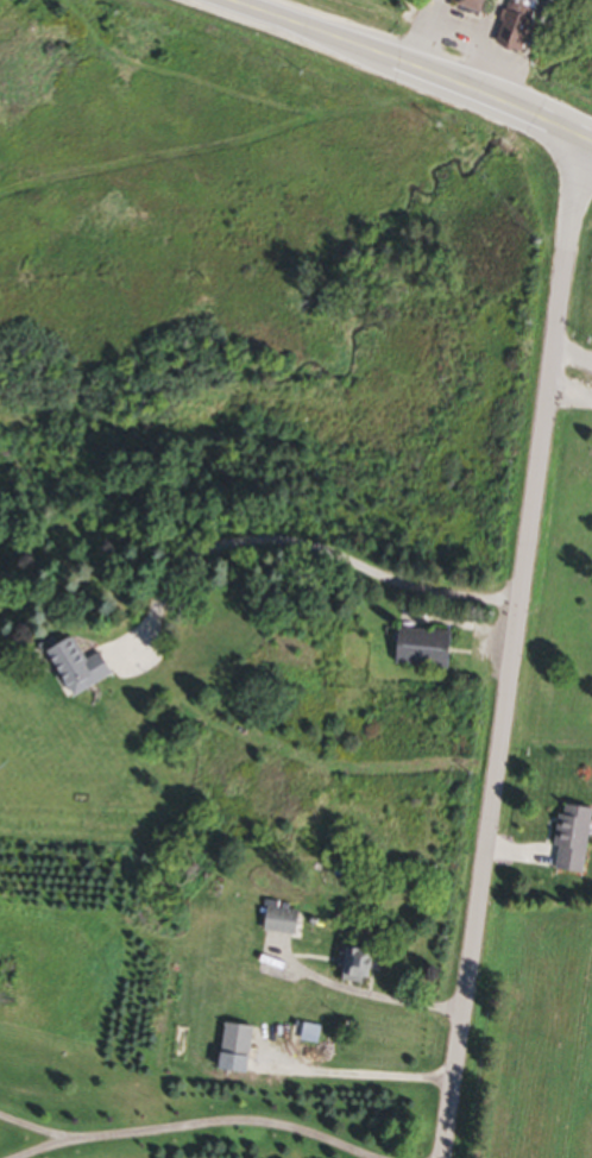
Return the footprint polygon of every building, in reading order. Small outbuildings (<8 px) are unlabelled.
[(468,16),(474,0),(450,0),(447,8),(468,16)] [(519,55),(534,0),(505,0),(492,48),(519,55)] [(440,673),(444,636),(389,630),(386,667),(440,673)] [(39,650),(66,702),(111,679),(98,655),(81,663),(67,636),(39,650)] [(588,812),(558,808),(550,874),(580,877),(588,812)] [(299,938),(302,913),(268,910),(265,934),(299,938)] [(341,984),(364,984),(364,953),(341,953),(341,984)]
